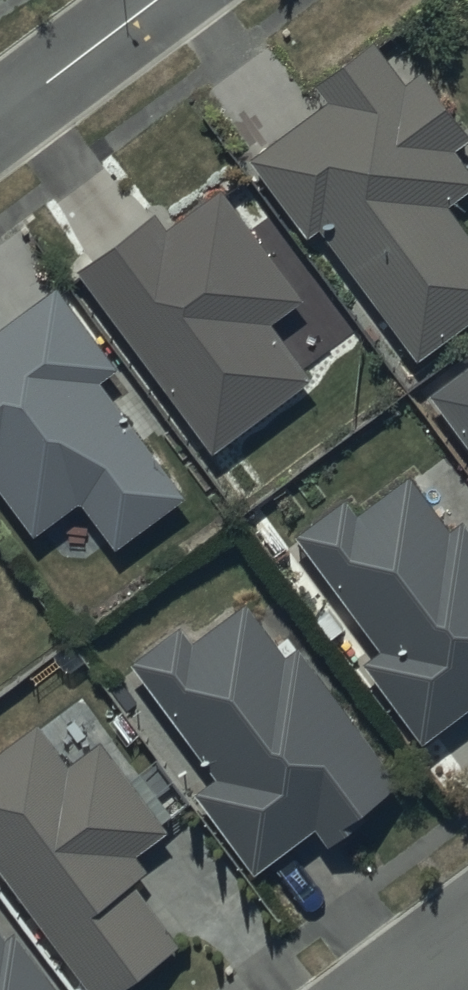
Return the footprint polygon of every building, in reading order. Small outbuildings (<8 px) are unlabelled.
[(248,146),(308,226),(319,218),(416,348),(467,310),(467,226),(446,196),(467,179),(467,151),(459,139),(467,133),(467,130),(419,64),(407,73),(374,29),(316,72),(327,87),(248,146)] [(157,204),(81,260),(214,441),(311,370),(270,314),(303,289),(223,180),(169,219),(157,204)] [(33,525),(78,493),(110,538),(183,486),(99,369),(116,357),(57,274),(0,315),(0,479),(33,525)] [(430,385),(467,437),(467,357),(430,385)] [(361,649),(419,732),(467,697),(467,509),(465,505),(450,516),(412,462),(356,502),(346,487),(297,521),(379,637),(361,649)] [(214,768),(197,780),(255,860),(315,817),(328,834),(367,806),(358,794),(397,765),(299,630),(285,640),(250,592),(194,633),(180,613),(129,651),(214,768)] [(0,738),(0,858),(94,989),(102,989),(180,935),(133,870),(146,860),(134,843),(172,816),(105,724),(64,754),(35,713),(0,738)] [(16,919),(4,928),(0,922),(0,989),(67,989),(16,919)]
